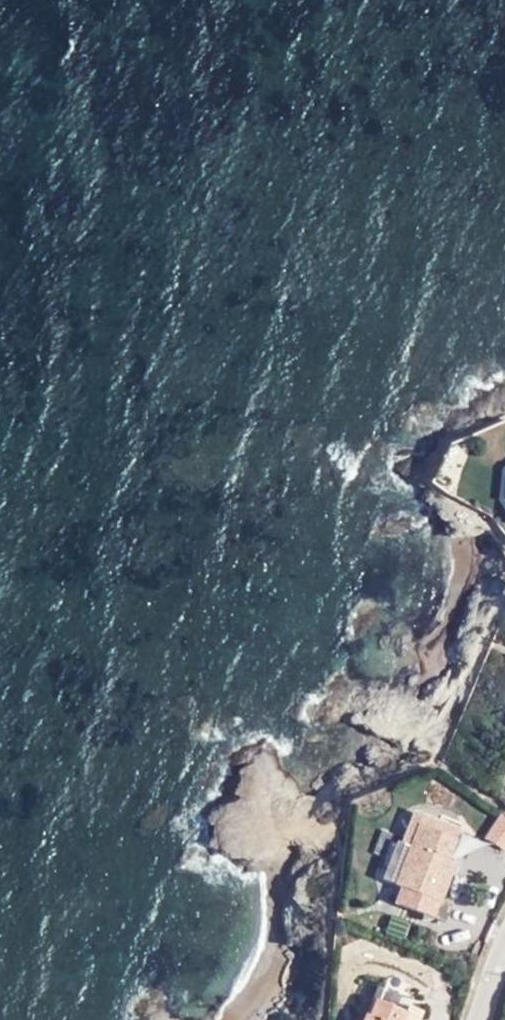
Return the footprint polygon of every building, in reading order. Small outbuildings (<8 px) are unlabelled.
[(481,833),(501,852),(504,847),(504,819),(500,813),(481,833)] [(460,832),(415,814),(387,883),(401,888),(395,904),(435,920),(457,865),(448,862),(460,832)] [(425,1012),(410,1006),(407,1012),(378,1001),(371,1017),(366,1015),(364,1019),(422,1019),(425,1012)]
